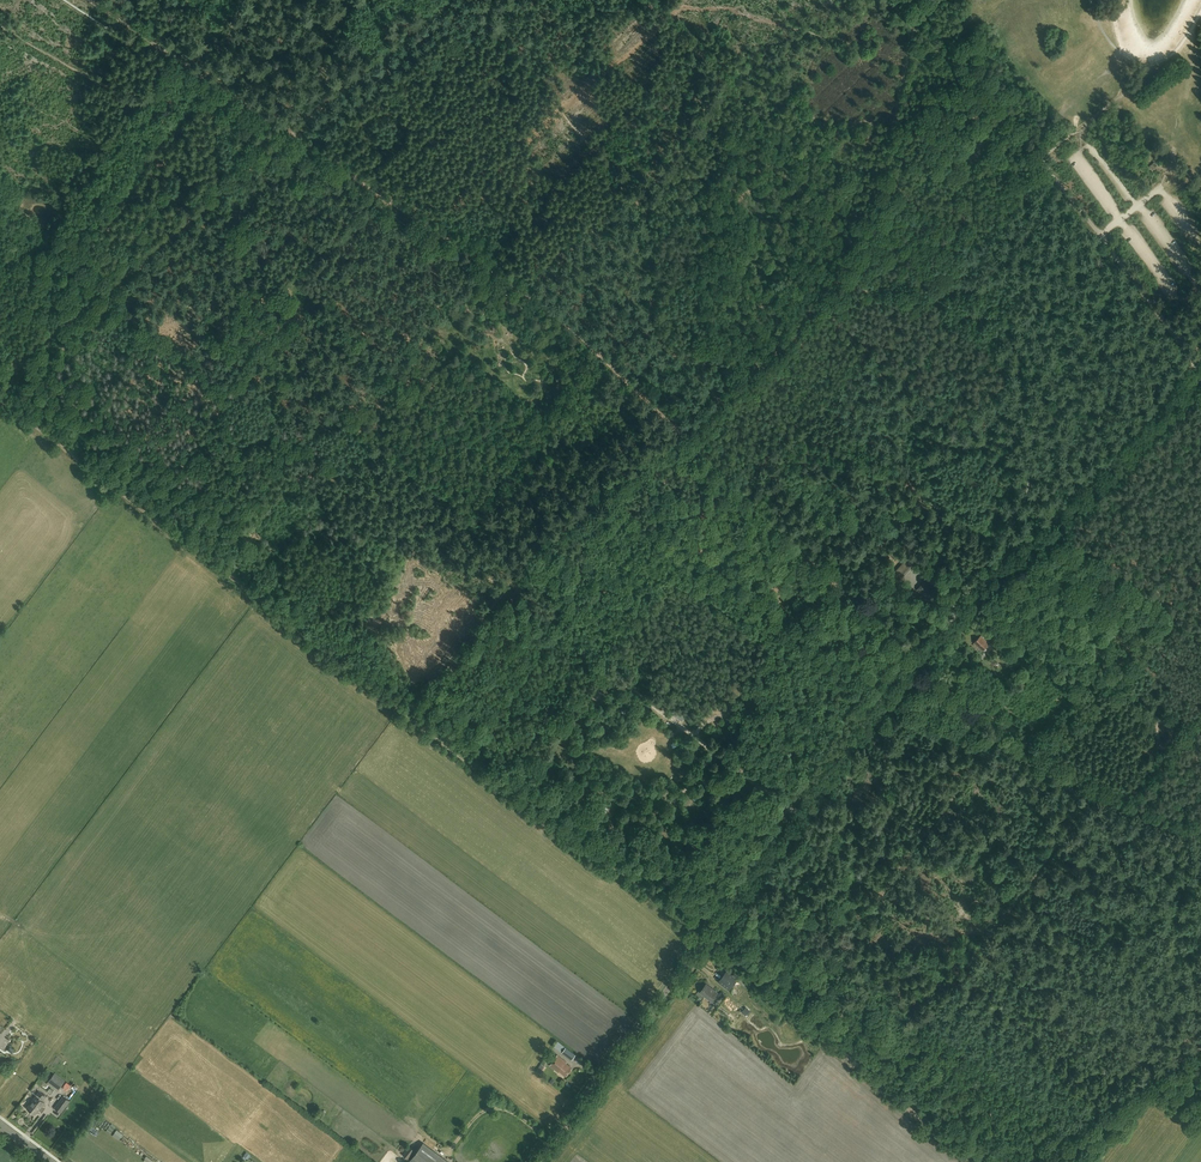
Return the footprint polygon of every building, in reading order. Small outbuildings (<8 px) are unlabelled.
[(1105,100),(1099,105),(1101,108),(1107,102),(1105,100)] [(903,576),(915,564),(908,558),(896,570),(903,576)] [(927,561),(921,567),(930,576),(936,569),(927,561)] [(927,600),(935,592),(924,581),(916,590),(927,600)] [(982,651),(989,644),(981,636),(974,643),(982,651)] [(999,636),(991,644),(994,646),(1002,639),(999,636)] [(644,701),(640,706),(645,710),(649,704),(644,701)] [(678,718),(681,714),(674,708),(671,713),(678,718)] [(720,981),(729,989),(737,979),(727,972),(720,981)] [(712,1001),(717,993),(707,985),(701,993),(712,1001)] [(0,1014),(0,1029),(5,1033),(12,1023),(0,1014)] [(789,1038),(794,1032),(788,1027),(783,1033),(789,1038)] [(571,1059),(575,1054),(560,1044),(557,1049),(571,1059)] [(565,1076),(571,1068),(566,1063),(567,1062),(557,1055),(549,1066),(559,1073),(559,1071),(565,1076)] [(541,1075),(546,1067),(541,1064),(536,1071),(541,1075)] [(59,1088),(64,1080),(55,1073),(49,1081),(59,1088)] [(40,1108),(44,1103),(42,1101),(45,1096),(39,1091),(32,1100),(33,1100),(27,1108),(35,1114),(40,1107),(40,1108)] [(60,1112),(69,1101),(63,1096),(54,1107),(60,1112)] [(113,1136),(119,1140),(123,1134),(117,1130),(113,1136)] [(423,1143),(410,1160),(412,1161),(449,1161),(423,1143)] [(408,1159),(414,1150),(408,1146),(402,1155),(408,1159)]
